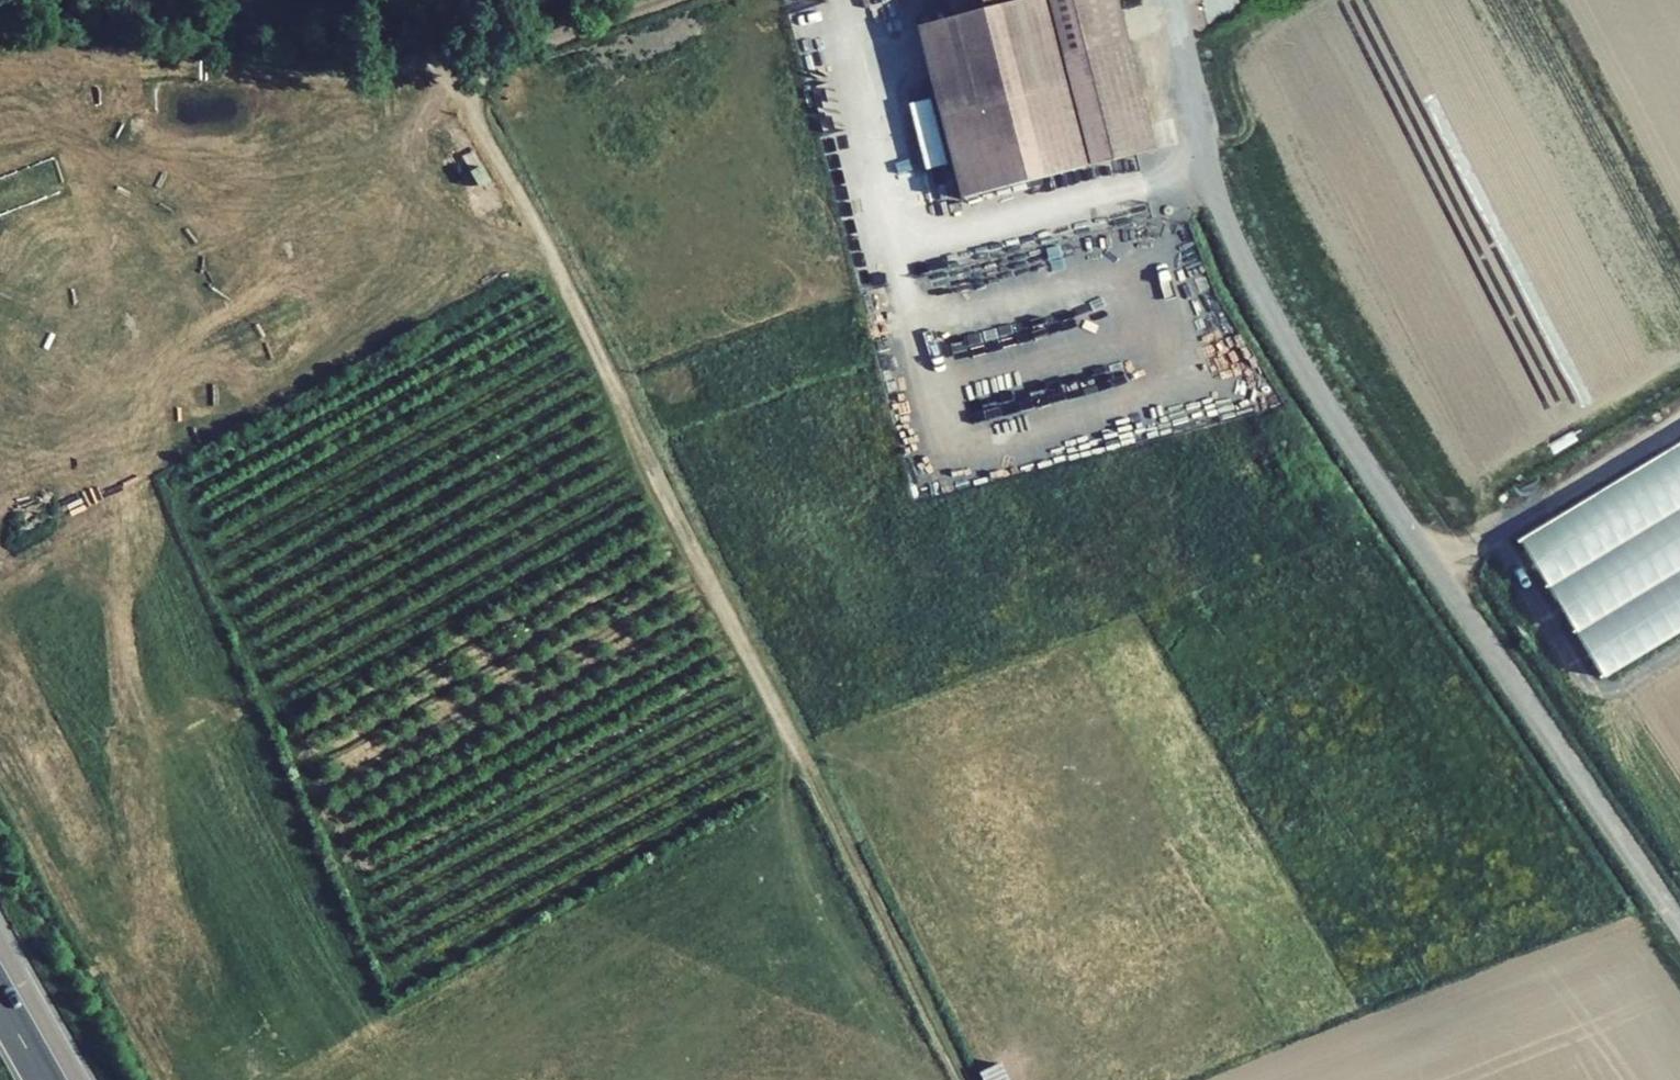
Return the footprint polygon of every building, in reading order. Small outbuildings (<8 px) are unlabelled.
[(932,85),(1018,56),(1024,0),(954,0),(958,15),(918,25),(932,85)] [(960,193),(1155,144),(1127,31),(1063,54),(1044,0),(1024,0),(1018,56),(932,85),(960,193)] [(1118,0),(1044,0),(1063,54),(1127,31),(1118,0)] [(1518,538),(1600,676),(1679,628),(1679,442),(1518,538)]
